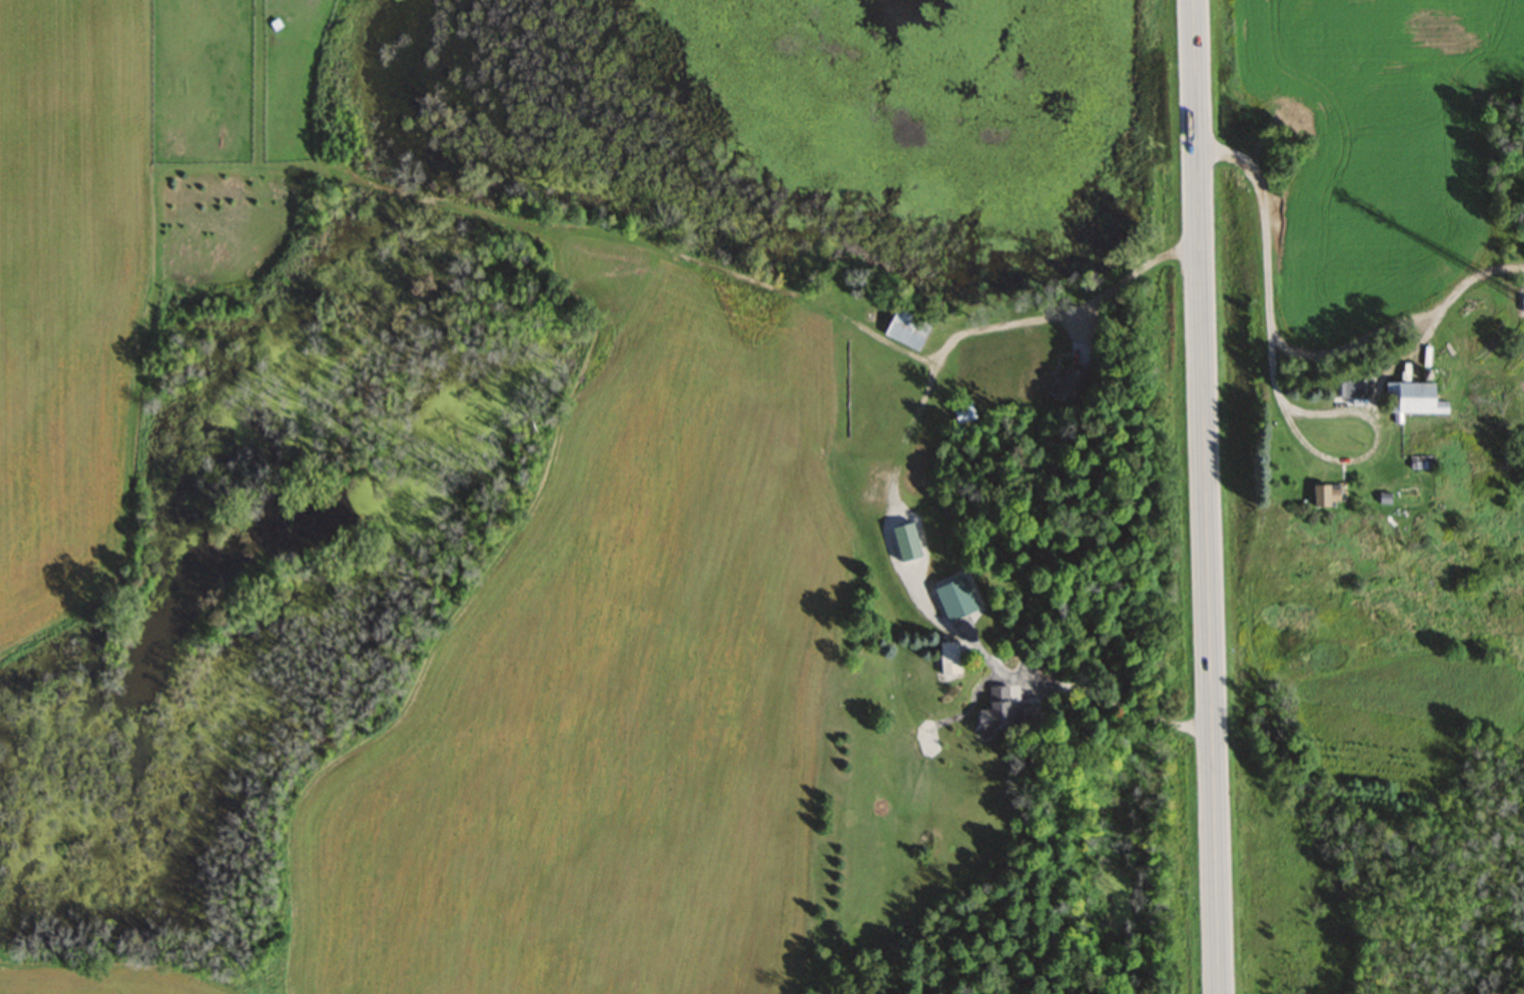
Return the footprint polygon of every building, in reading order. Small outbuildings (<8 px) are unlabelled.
[(931,323),(895,306),(883,335),(919,351),(931,323)] [(1050,397),(1072,407),(1086,372),(1064,363),(1050,397)] [(1431,382),(1383,382),(1383,412),(1446,412),(1446,401),(1431,401),(1431,382)] [(956,424),(974,418),(968,400),(950,406),(956,424)] [(1409,467),(1432,467),(1432,456),(1409,456),(1409,467)] [(1337,485),(1311,485),(1311,506),(1337,506),(1337,485)] [(947,620),(975,609),(962,576),(934,588),(947,620)] [(939,674),(958,674),(957,641),(938,642),(939,674)] [(1008,686),(988,686),(988,710),(976,710),(976,727),(1025,727),(1025,709),(1008,709),(1008,686)]
